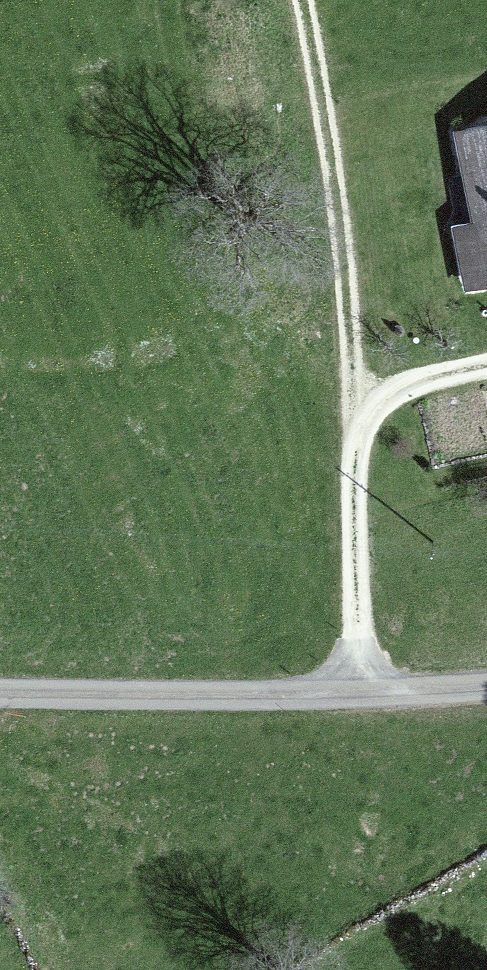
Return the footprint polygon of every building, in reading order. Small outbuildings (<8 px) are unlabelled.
[(474,266),(486,264),(486,117),(468,120),(483,217),(467,219),(474,266)]
